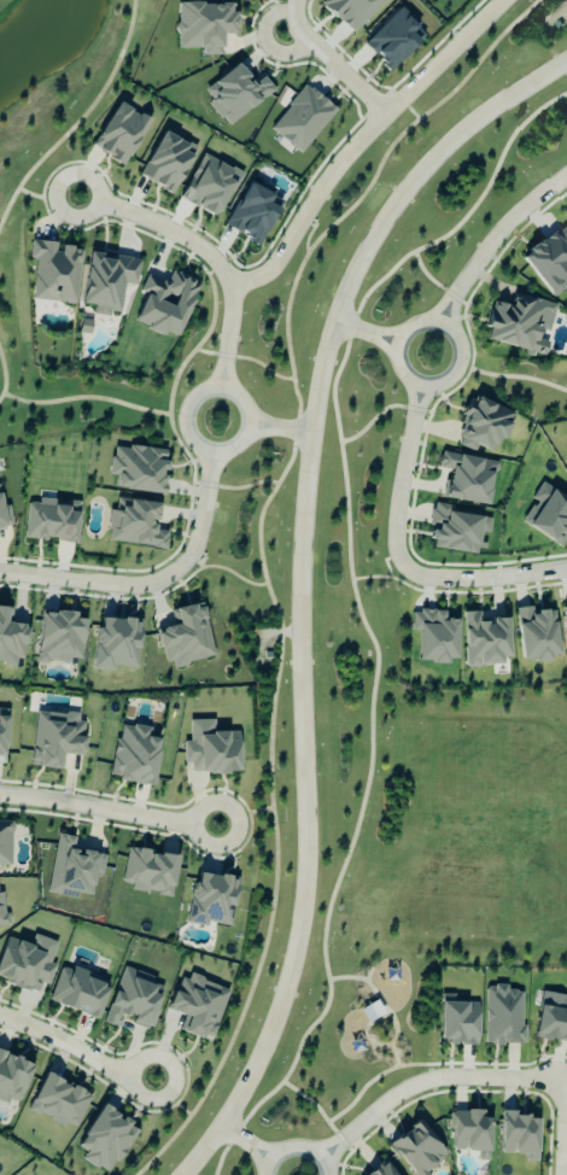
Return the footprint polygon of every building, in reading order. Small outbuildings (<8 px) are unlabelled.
[(387,0),(325,0),(321,3),(352,34),(387,0)] [(176,49),(202,49),(202,56),(222,56),(222,35),(234,35),(234,3),(176,3),(176,49)] [(391,70),(421,39),(414,33),(420,28),(399,8),(364,44),(391,70)] [(263,77),(254,84),(237,63),(204,91),(211,100),(208,103),(227,127),(274,90),(263,77)] [(336,110),(305,85),(269,128),(300,154),(336,110)] [(148,118),(115,103),(94,150),(127,165),(148,118)] [(140,178),(174,193),(195,146),(161,131),(140,178)] [(179,198),(217,218),(241,174),(202,154),(179,198)] [(259,244),(278,208),(269,203),(273,195),(248,182),(225,227),(259,244)] [(551,296),(566,284),(566,247),(566,246),(566,233),(562,227),(522,257),(551,296)] [(31,300),(76,304),(81,249),(58,247),(58,243),(31,240),(29,259),(34,259),(31,300)] [(81,304),(94,306),(93,312),(119,316),(124,284),(135,286),(139,261),(89,253),(81,304)] [(198,282),(170,273),(166,283),(145,276),(139,292),(145,294),(134,324),(164,335),(164,332),(178,337),(198,282)] [(554,304),(513,294),(510,307),(492,302),(486,328),(490,329),(487,342),(547,357),(551,343),(545,341),(554,304)] [(514,414),(474,397),(454,444),(475,453),(477,446),(497,454),(514,414)] [(168,452),(112,445),(109,476),(116,477),(114,489),(163,495),(168,452)] [(489,506),(496,461),(441,453),(439,469),(448,470),(444,499),(489,506)] [(560,546),(566,534),(566,499),(541,484),(532,499),(535,501),(522,523),(560,546)] [(12,528),(9,506),(1,507),(0,500),(0,530),(12,528)] [(76,543),(79,503),(38,500),(37,504),(27,503),(24,539),(76,543)] [(107,542),(166,548),(167,532),(154,531),(155,523),(158,523),(160,504),(117,500),(115,511),(110,510),(107,542)] [(482,517),(452,513),(452,506),(433,504),(430,526),(433,526),(430,548),(477,555),(482,517)] [(215,658),(202,603),(172,610),(176,626),(159,630),(168,669),(215,658)] [(516,609),(522,662),(560,658),(555,610),(533,613),(532,607),(516,609)] [(21,665),(25,627),(5,624),(7,609),(0,608),(0,663),(21,665)] [(457,663),(458,620),(444,620),(444,612),(412,611),(412,631),(419,631),(418,662),(457,663)] [(80,665),(85,621),(75,620),(76,615),(41,612),(36,660),(80,665)] [(463,613),(465,666),(511,664),(508,618),(490,619),(490,623),(479,623),(479,612),(463,613)] [(94,671),(113,672),(113,668),(138,669),(141,621),(97,618),(94,671)] [(29,767),(58,770),(60,754),(84,757),(87,724),(77,723),(78,716),(36,711),(29,767)] [(239,733),(214,733),(214,720),(188,721),(189,742),(183,742),(183,765),(191,764),(191,775),(240,774),(239,733)] [(153,786),(159,740),(148,738),(150,729),(118,724),(110,780),(153,786)] [(11,866),(12,822),(0,822),(0,866),(11,866)] [(46,894),(77,899),(78,894),(91,896),(95,875),(101,876),(105,856),(72,850),(74,838),(56,835),(46,894)] [(121,884),(130,885),(130,892),(172,897),(177,857),(125,850),(121,884)] [(188,922),(231,928),(238,879),(195,873),(188,922)] [(0,956),(0,981),(37,994),(40,984),(48,986),(55,965),(50,964),(57,943),(33,935),(30,946),(6,938),(0,956)] [(48,1002),(97,1019),(110,982),(72,968),(71,971),(60,967),(48,1002)] [(104,1024),(119,1029),(123,1016),(133,1019),(132,1024),(150,1030),(162,991),(133,982),(137,972),(121,967),(104,1024)] [(211,1042),(229,990),(189,976),(187,982),(179,979),(168,1011),(184,1017),(179,1031),(211,1042)] [(483,1045),(500,1046),(500,1044),(522,1045),(523,992),(508,992),(508,986),(485,986),(483,1045)] [(566,1044),(566,997),(562,997),(561,1004),(542,1001),(535,1038),(566,1044)] [(478,1004),(441,1003),(440,1045),(477,1046),(478,1004)] [(7,1105),(9,1100),(19,1104),(34,1065),(0,1053),(0,1103),(7,1105)] [(90,1095),(43,1076),(29,1112),(76,1131),(90,1095)] [(138,1128),(101,1107),(74,1153),(111,1174),(138,1128)] [(451,1112),(450,1152),(477,1152),(477,1162),(488,1162),(489,1113),(451,1112)] [(499,1157),(537,1158),(538,1120),(515,1119),(515,1113),(501,1112),(499,1157)] [(411,1174),(425,1174),(447,1160),(420,1123),(390,1145),(411,1174)] [(386,1163),(369,1174),(395,1174),(386,1163)]
